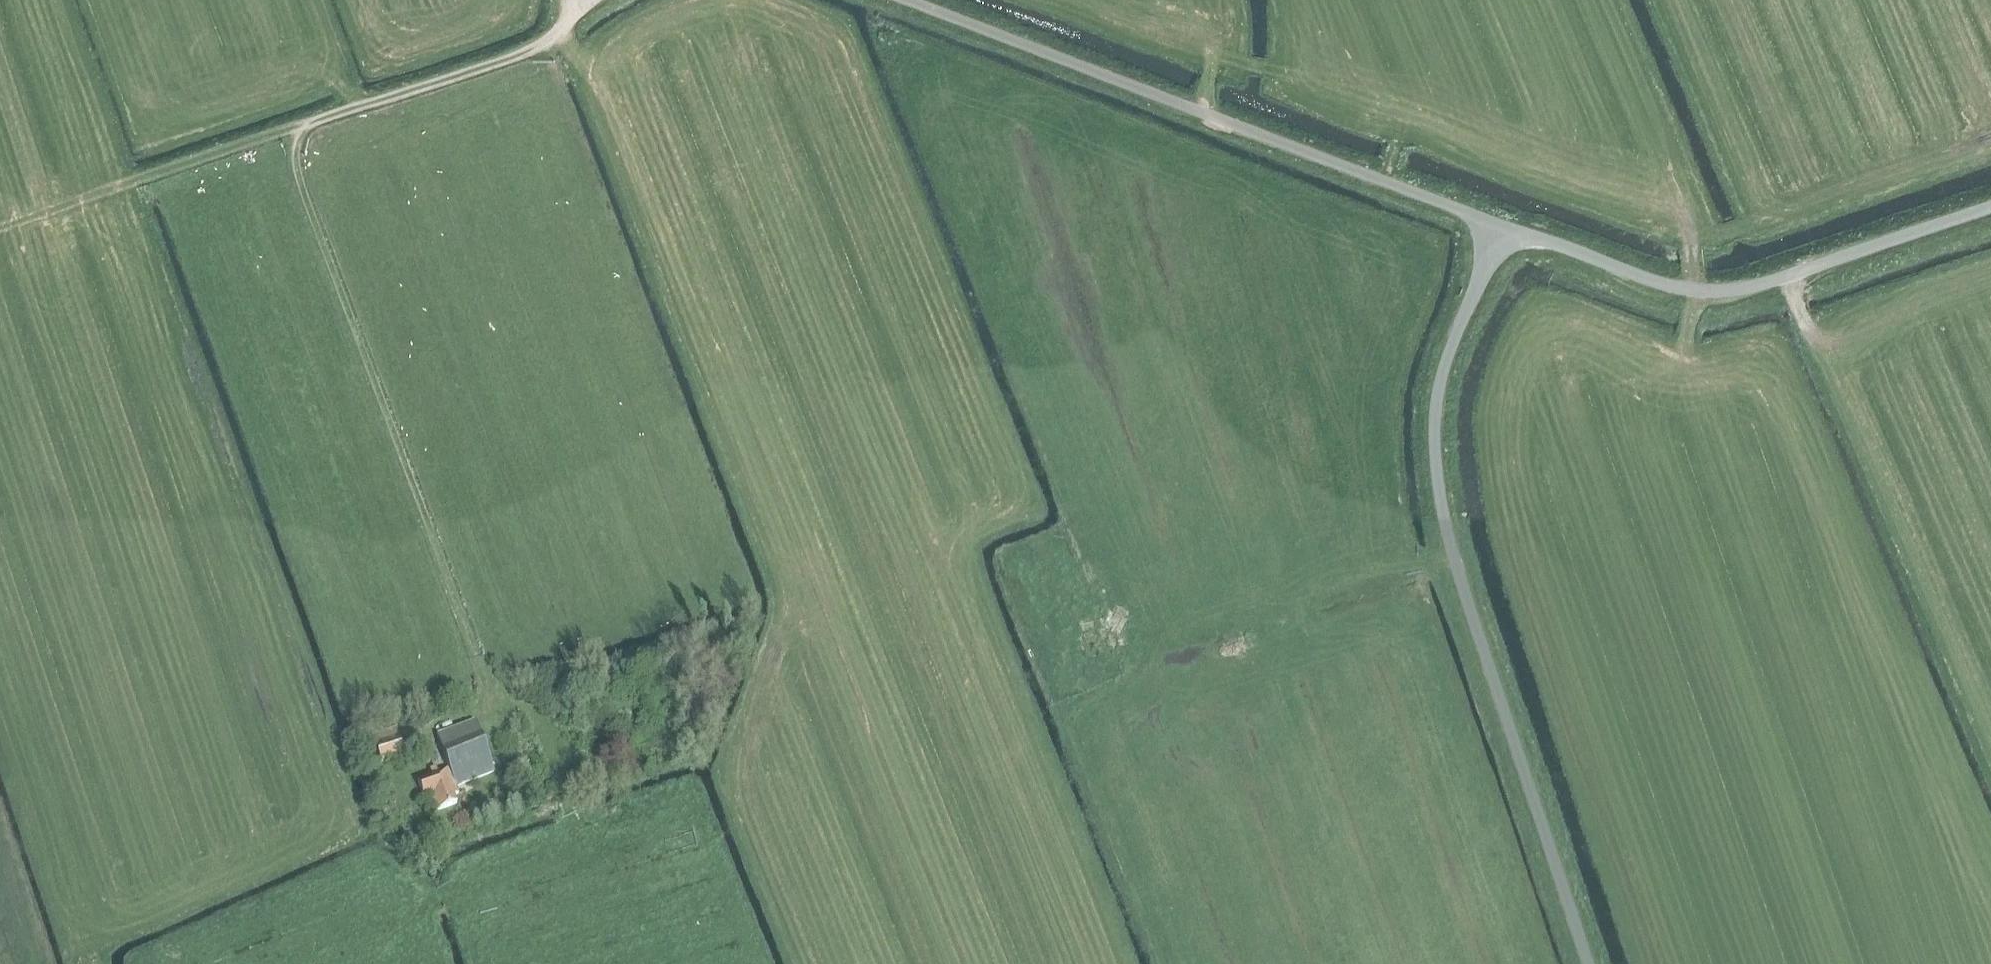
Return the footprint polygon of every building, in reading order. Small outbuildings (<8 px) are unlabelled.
[(496,768),(478,720),(439,734),(451,766),(439,770),(437,764),(431,767),(432,772),(419,777),(426,796),(431,794),(437,809),(460,801),(457,792),(461,791),(458,782),(496,768)] [(407,755),(398,724),(360,736),(370,767),(407,755)]
